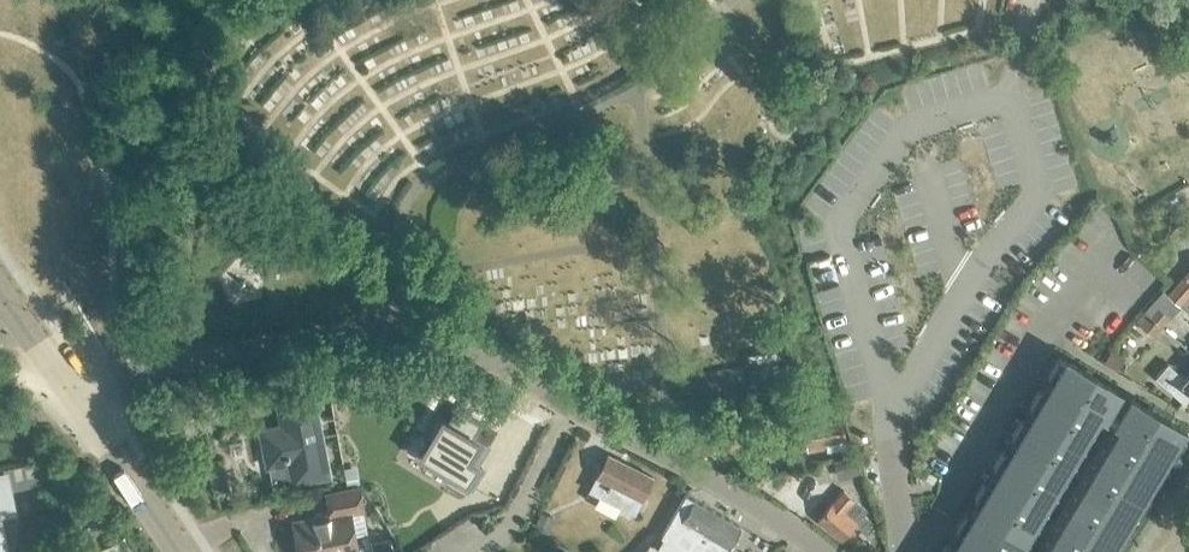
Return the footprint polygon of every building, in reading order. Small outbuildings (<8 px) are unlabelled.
[(1178,304),(1186,295),(1188,292),(1188,272),(1174,285),(1166,294),(1178,304)] [(1138,326),(1149,336),(1166,317),(1155,307),(1138,326)] [(1117,370),(1125,357),(1111,349),(1103,362),(1117,370)] [(1104,410),(1115,390),(1058,355),(1046,375),(1054,380),(1046,391),(1039,387),(1028,406),(1035,411),(1028,422),(1021,418),(1009,437),(1017,442),(1009,453),(1003,448),(991,468),(998,473),(991,484),(984,479),(972,499),(980,504),(973,515),(965,511),(953,531),(941,551),(1107,551),(1106,551),(1112,541),(1120,545),(1131,525),(1124,521),(1131,509),(1138,514),(1150,494),(1143,490),(1149,478),(1157,483),(1168,463),(1161,459),(1168,447),(1175,452),(1187,432),(1129,398),(1117,418),(1104,410)] [(1185,377),(1167,362),(1154,377),(1184,403),(1188,398),(1188,372),(1185,377)] [(291,483),(328,476),(313,395),(283,401),(287,423),(258,428),(266,466),(287,462),(291,483)] [(429,438),(418,454),(468,482),(478,465),(465,457),(476,439),(470,435),(479,422),(456,409),(448,422),(435,416),(423,435),(429,438)] [(831,425),(820,426),(819,420),(797,424),(800,444),(804,444),(805,451),(821,449),(820,448),(825,447),(826,451),(848,448),(846,436),(839,437),(838,426),(832,426),(831,425)] [(586,490),(633,514),(652,478),(605,454),(586,490)] [(14,515),(10,490),(40,484),(45,459),(1,467),(4,485),(0,486),(0,518),(14,515)] [(299,551),(357,551),(349,511),(362,509),(358,487),(326,493),(330,514),(293,521),(299,551)] [(863,514),(867,509),(843,489),(840,493),(837,492),(816,518),(839,537),(853,520),(868,532),(875,523),(863,514)] [(739,526),(684,494),(661,535),(666,538),(659,551),(662,551),(725,551),(739,526)]
